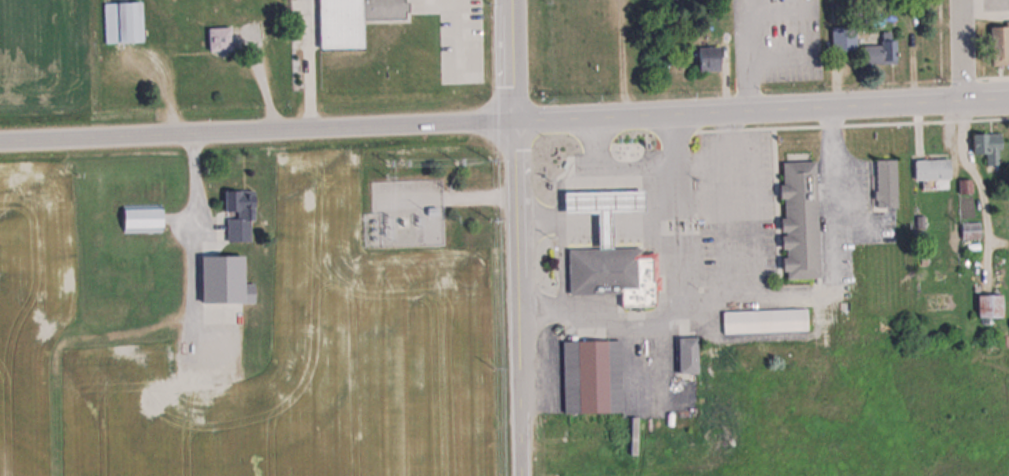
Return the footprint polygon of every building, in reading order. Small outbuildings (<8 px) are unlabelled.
[(319,48),(363,48),(363,21),(406,20),(406,0),(318,0),(319,48)] [(105,42),(141,42),(141,2),(105,2),(105,42)] [(990,65),(1008,64),(1008,46),(1008,36),(1008,18),(1006,18),(1007,25),(989,26),(990,65)] [(231,51),(231,26),(208,26),(208,51),(231,51)] [(854,26),(832,26),(832,50),(854,50),(854,26)] [(882,43),(863,43),(863,64),(896,64),(896,39),(890,39),(890,32),(882,32),(882,43)] [(720,46),(698,46),(698,70),(720,70),(720,46)] [(998,132),(972,131),(971,154),(986,154),(986,165),(998,165),(998,132)] [(915,158),(915,178),(950,178),(950,158),(915,158)] [(896,159),(871,159),(871,209),(896,209),(896,159)] [(820,278),(817,160),(780,161),(783,278),(820,278)] [(612,247),(611,210),(644,209),(644,188),(562,190),(563,211),(597,210),(598,247),(612,247)] [(253,190),(226,190),(226,240),(253,240),(253,190)] [(123,204),(123,231),(162,231),(162,204),(123,204)] [(961,222),(961,238),(980,238),(980,222),(961,222)] [(621,290),(569,291),(568,247),(598,247),(612,247),(641,246),(641,250),(642,256),(636,256),(636,285),(621,285),(621,290)] [(621,290),(621,304),(655,304),(654,287),(661,287),(661,274),(658,274),(657,249),(641,250),(642,256),(636,256),(636,285),(621,285),(621,290)] [(254,302),(254,282),(244,282),(244,255),(202,256),(202,303),(254,302)] [(1002,294),(977,294),(977,317),(1002,317),(1002,294)] [(808,330),(807,308),(722,310),(723,332),(808,330)] [(696,374),(696,338),(679,338),(679,374),(696,374)] [(563,340),(563,413),(622,413),(622,340),(563,340)]
